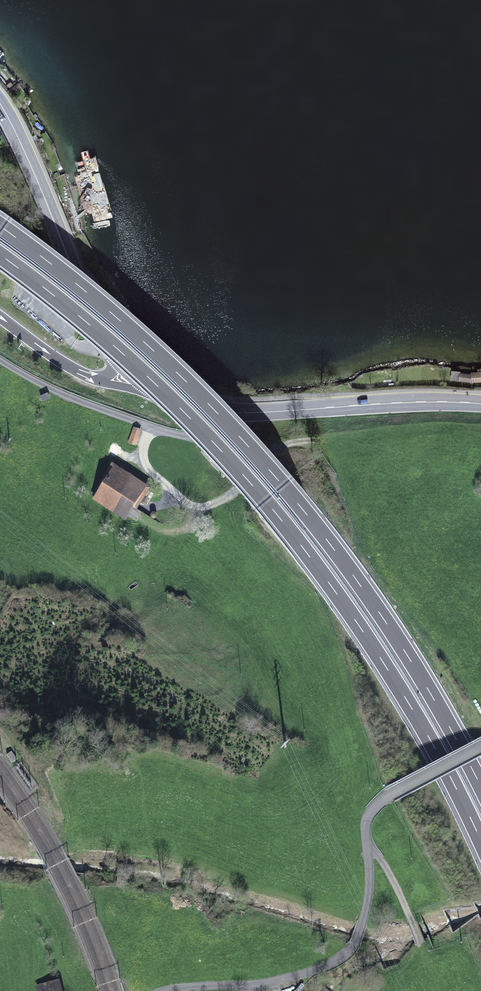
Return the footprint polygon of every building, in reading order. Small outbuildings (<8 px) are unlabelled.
[(472,374),(473,381),(480,380),(480,372),(472,373),(472,374)] [(460,380),(473,381),(472,374),(460,373),(460,380)] [(140,430),(134,428),(129,443),(135,445),(140,430)] [(115,468),(96,498),(126,517),(145,487),(115,468)] [(16,759),(11,751),(6,755),(11,762),(16,759)] [(37,986),(38,990),(61,990),(58,980),(37,986)]
